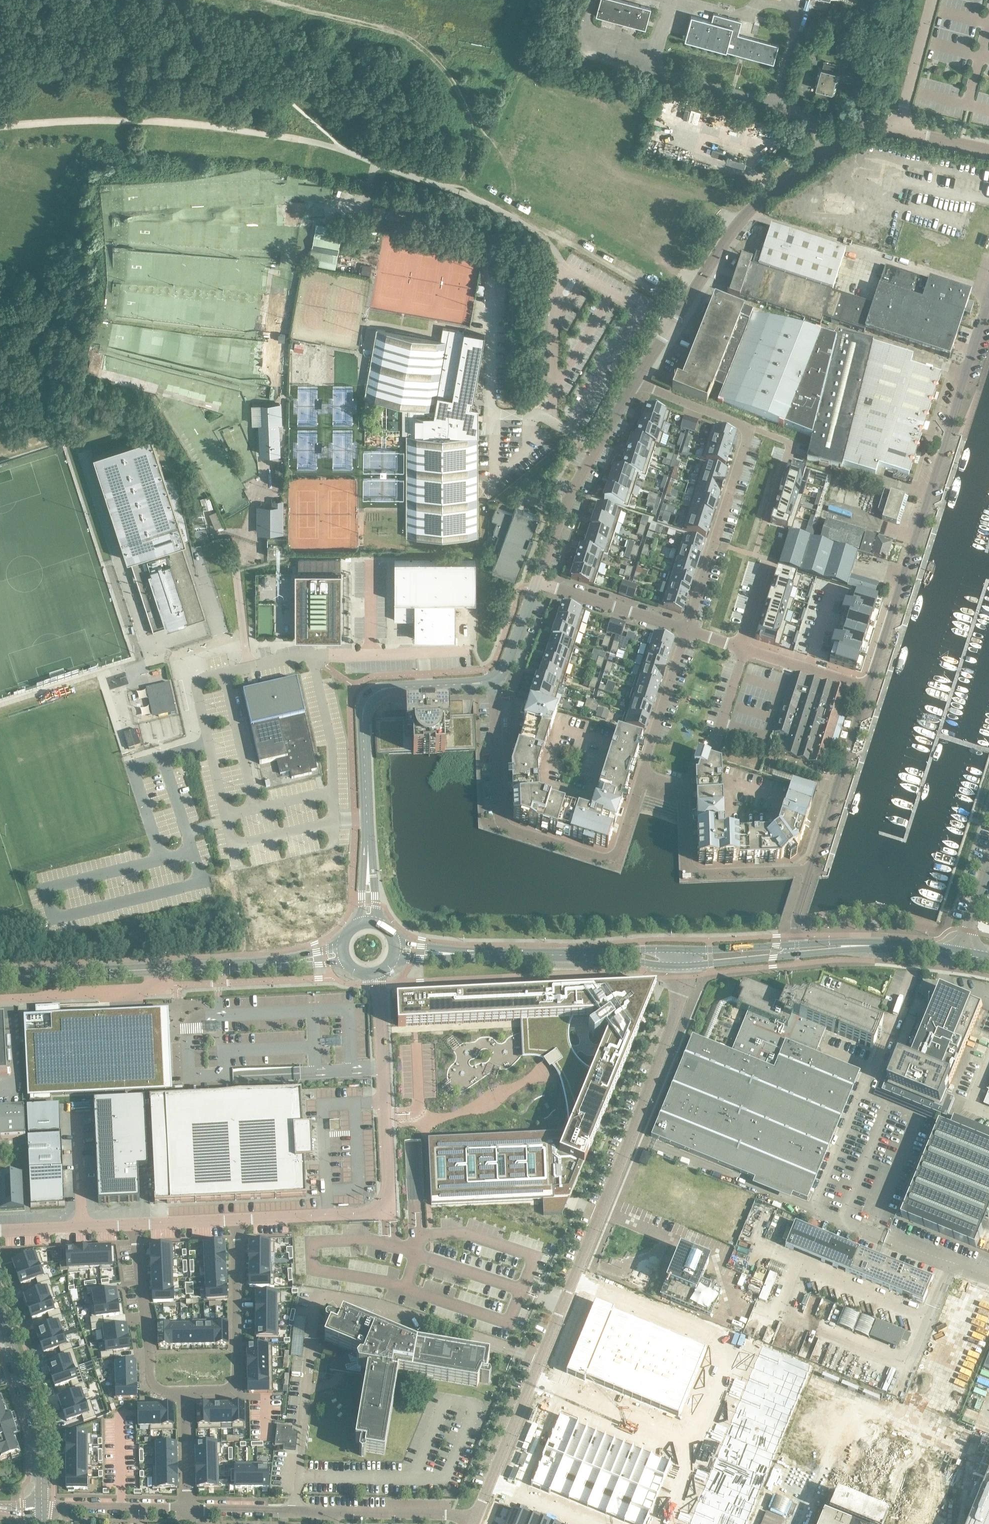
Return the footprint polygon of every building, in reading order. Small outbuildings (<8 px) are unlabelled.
[(645,29),(651,8),(622,0),(600,0),(596,15),(645,29)] [(876,4),(872,18),(879,20),(883,3),(879,2),(879,5),(876,4)] [(684,40),(773,64),(779,45),(738,34),(742,20),(714,13),(713,13),(711,20),(691,15),(684,40)] [(820,68),(818,78),(837,83),(840,74),(842,74),(844,68),(832,65),(824,63),(823,68),(820,68)] [(818,78),(815,88),(817,89),(816,95),(823,97),(835,100),(837,94),(835,93),(837,83),(818,78)] [(878,139),(874,158),(885,161),(889,142),(878,139)] [(889,142),(885,161),(896,163),(900,144),(889,142)] [(900,144),(896,163),(906,165),(910,146),(900,144)] [(855,145),(846,151),(858,167),(867,160),(855,145)] [(910,146),(906,165),(917,168),(921,149),(910,146)] [(921,149),(917,168),(927,170),(931,151),(921,149)] [(846,151),(837,158),(849,173),(858,167),(846,151)] [(931,151),(927,170),(938,172),(942,153),(931,151)] [(942,153),(938,172),(949,175),(953,156),(942,153)] [(837,158),(829,164),(840,180),(849,173),(837,158)] [(728,168),(745,172),(746,166),(729,163),(728,168)] [(829,164),(820,170),(832,186),(840,180),(829,164)] [(820,170),(811,177),(823,193),(832,186),(820,170)] [(811,177),(803,183),(814,199),(823,193),(811,177)] [(803,183),(794,190),(806,205),(814,199),(803,183)] [(970,220),(967,230),(985,236),(988,226),(985,225),(970,220)] [(758,268),(781,276),(832,292),(845,252),(771,227),(758,268)] [(967,230),(963,240),(981,246),(985,236),(967,230)] [(963,240),(960,251),(978,257),(981,246),(963,240)] [(574,250),(572,255),(582,258),(584,254),(574,250)] [(312,251),(310,263),(335,268),(337,256),(312,251)] [(960,251),(956,261),(975,267),(978,257),(960,251)] [(770,308),(781,276),(758,268),(750,266),(752,260),(742,257),(729,295),(770,308)] [(956,261),(953,272),(971,278),(975,267),(956,261)] [(605,274),(607,270),(598,265),(596,268),(605,274)] [(823,319),(864,333),(865,330),(949,358),(963,317),(921,303),(928,281),(885,267),(872,306),(841,296),(837,309),(827,306),(823,319)] [(832,292),(781,276),(770,308),(821,325),(823,319),(827,306),(837,309),(841,296),(832,292)] [(973,305),(967,303),(971,294),(929,280),(928,281),(921,303),(963,317),(964,314),(970,316),(973,305)] [(337,294),(337,305),(358,306),(358,294),(337,294)] [(812,438),(811,444),(807,460),(842,469),(842,466),(875,476),(878,467),(908,477),(940,376),(910,367),(912,358),(872,345),(873,342),(838,334),(836,340),(820,335),(820,334),(815,332),(815,333),(757,316),(757,315),(752,314),(753,313),(715,298),(682,379),(676,377),(672,389),(707,403),(715,381),(725,385),(718,402),(723,404),(723,403),(779,425),(779,426),(783,428),(784,427),(812,438)] [(471,320),(471,307),(372,305),(372,318),(471,320)] [(376,328),(364,397),(408,405),(408,435),(406,435),(406,441),(406,536),(407,537),(478,536),(478,441),(478,435),(469,435),(469,422),(469,416),(471,401),(473,401),(485,335),(443,327),(441,340),(376,328)] [(261,453),(279,453),(278,423),(281,422),(280,404),(253,405),(253,424),(259,423),(261,453)] [(646,405),(643,416),(665,423),(664,424),(666,425),(670,413),(646,405)] [(643,416),(639,427),(661,434),(664,424),(665,423),(643,416)] [(684,417),(680,428),(686,430),(690,419),(684,417)] [(692,420),(689,431),(695,433),(698,422),(692,420)] [(712,426),(708,437),(732,444),(736,433),(712,426)] [(636,438),(656,445),(660,446),(663,435),(661,434),(639,427),(636,438)] [(110,450),(93,455),(126,556),(140,552),(141,556),(182,543),(188,541),(186,536),(188,535),(189,536),(176,472),(160,438),(153,440),(152,436),(148,437),(110,450)] [(632,437),(629,448),(653,455),(656,445),(636,438),(632,437)] [(708,437),(705,448),(729,456),(732,444),(708,437)] [(629,448),(625,458),(649,466),(653,455),(629,448)] [(705,448),(701,459),(725,467),(729,456),(705,448)] [(622,469),(622,470),(638,475),(645,478),(649,466),(625,458),(622,469)] [(703,464),(699,475),(723,482),(726,471),(724,470),(703,464)] [(789,465),(785,477),(806,483),(810,472),(804,470),(792,466),(791,465),(789,465)] [(614,467),(611,478),(635,485),(638,475),(622,470),(622,469),(614,467)] [(699,475),(696,486),(719,493),(723,482),(699,475)] [(785,477),(781,488),(803,495),(806,483),(785,477)] [(611,478),(607,489),(632,496),(635,485),(611,478)] [(696,486),(692,497),(716,504),(719,493),(696,486)] [(781,488),(778,499),(799,506),(803,495),(781,488)] [(607,489),(604,500),(628,508),(632,496),(607,489)] [(884,490),(878,510),(884,512),(882,519),(896,524),(901,511),(904,512),(908,498),(884,490)] [(692,497),(689,508),(712,515),(716,504),(692,497)] [(778,499),(774,511),(796,518),(799,506),(778,499)] [(282,533),(282,501),(274,501),(274,508),(262,508),(262,533),(282,533)] [(621,512),(598,505),(595,516),(617,524),(621,512)] [(496,507),(492,519),(497,521),(493,532),(499,534),(495,545),(500,548),(492,570),(515,579),(539,516),(515,507),(513,513),(496,507)] [(689,508),(685,519),(709,526),(712,515),(689,508)] [(207,528),(203,511),(191,513),(195,531),(207,528)] [(774,511),(770,523),(789,529),(792,530),(796,518),(774,511)] [(614,534),(617,524),(595,516),(591,527),(614,534)] [(685,519),(682,530),(706,538),(709,526),(685,519)] [(651,524),(648,531),(655,533),(657,525),(651,524)] [(611,544),(614,534),(591,527),(588,537),(611,544)] [(846,530),(841,546),(858,551),(863,535),(846,530)] [(779,565),(875,594),(878,584),(850,576),(858,552),(789,531),(779,565)] [(866,532),(860,552),(885,560),(891,543),(883,541),(884,538),(879,536),(878,540),(874,539),(875,535),(866,532)] [(704,543),(681,536),(677,548),(700,555),(704,543)] [(588,537),(585,547),(604,553),(604,554),(607,555),(611,544),(588,537)] [(140,552),(126,556),(127,560),(130,559),(154,634),(155,634),(154,630),(185,619),(186,624),(206,617),(193,578),(182,543),(141,556),(140,552)] [(604,553),(585,547),(581,546),(578,556),(600,564),(604,554),(604,553)] [(696,567),(700,555),(677,548),(673,560),(696,567)] [(597,574),(600,564),(578,556),(575,567),(597,574)] [(456,601),(476,601),(476,560),(395,560),(395,620),(415,620),(415,639),(436,639),(436,637),(445,637),(445,639),(456,639),(456,601)] [(692,580),(696,567),(673,560),(669,573),(692,580)] [(575,567),(571,579),(594,586),(597,574),(575,567)] [(777,570),(774,582),(797,589),(801,577),(777,570)] [(341,639),(341,572),(295,572),(295,639),(316,639),(320,639),(341,639)] [(689,590),(692,580),(669,573),(666,583),(689,590)] [(290,636),(290,580),(259,580),(259,636),(290,636)] [(624,595),(628,584),(622,582),(619,594),(624,595)] [(774,582),(770,593),(789,599),(793,588),(797,590),(797,589),(774,582)] [(685,602),(689,590),(666,583),(662,594),(685,602)] [(633,598),(637,586),(631,585),(628,597),(633,598)] [(831,638),(828,648),(833,650),(829,662),(855,670),(877,601),(851,592),(847,605),(842,603),(838,614),(841,614),(833,638),(831,638)] [(770,593),(766,605),(790,612),(794,601),(789,599),(770,593)] [(662,594),(659,606),(681,613),(685,602),(662,594)] [(582,623),(585,611),(563,604),(559,616),(582,623)] [(766,605),(763,616),(787,623),(784,622),(788,612),(790,612),(766,605)] [(578,634),(582,623),(559,616),(556,626),(578,634)] [(763,616),(759,627),(783,635),(787,623),(763,616)] [(610,619),(607,631),(612,633),(616,621),(610,619)] [(616,634),(622,636),(625,624),(620,622),(616,634)] [(575,644),(578,634),(556,626),(552,637),(575,644)] [(759,627),(756,639),(779,647),(783,635),(759,627)] [(650,634),(647,645),(651,646),(669,652),(673,639),(655,634),(655,636),(650,634)] [(572,654),(575,644),(552,637),(549,647),(572,654)] [(647,645),(643,657),(666,664),(669,652),(651,646),(647,645)] [(569,665),(572,654),(549,647),(546,657),(569,665)] [(546,657),(543,668),(565,675),(569,665),(546,657)] [(643,657),(640,667),(664,675),(665,670),(664,670),(666,664),(643,657)] [(640,667),(636,677),(659,684),(661,678),(663,679),(664,675),(640,667)] [(562,685),(565,675),(543,668),(540,678),(538,677),(560,684),(562,685)] [(823,767),(847,691),(793,674),(775,732),(788,736),(783,754),(823,767)] [(534,688),(557,695),(560,684),(538,677),(534,688)] [(636,677),(633,689),(655,696),(659,684),(636,677)] [(297,680),(243,692),(251,727),(253,727),(253,729),(252,729),(260,764),(280,760),(281,764),(278,765),(280,774),(290,772),(291,778),(312,774),(311,771),(317,769),(305,715),(297,680)] [(158,716),(176,712),(169,683),(152,687),(158,716)] [(554,705),(557,695),(534,688),(531,698),(554,705)] [(633,689),(629,700),(652,707),(655,696),(633,689)] [(538,771),(557,709),(530,700),(528,706),(523,704),(520,713),(526,714),(524,720),(526,721),(524,727),(521,726),(519,731),(522,732),(514,758),(511,757),(509,762),(512,763),(511,767),(507,767),(508,781),(512,781),(512,794),(509,794),(509,800),(513,800),(513,818),(521,820),(519,824),(528,826),(529,823),(542,827),(541,831),(547,833),(549,829),(557,832),(556,835),(562,837),(563,834),(583,840),(582,844),(593,847),(594,844),(607,848),(618,815),(621,816),(623,809),(620,808),(622,800),(626,801),(628,795),(624,794),(629,779),(633,780),(637,767),(633,766),(638,751),(642,752),(644,745),(640,744),(643,736),(618,728),(590,815),(539,799),(538,771)] [(629,700),(625,713),(648,720),(652,707),(629,700)] [(428,754),(429,756),(430,756),(430,754),(430,753),(445,753),(445,751),(475,750),(474,716),(449,717),(449,708),(434,708),(433,701),(424,702),(424,709),(422,709),(406,709),(406,718),(376,720),(377,754),(413,753),(413,754),(428,753),(428,754)] [(625,713),(621,724),(644,732),(648,720),(625,713)] [(136,730),(124,734),(129,749),(140,745),(136,730)] [(775,836),(724,838),(721,761),(710,757),(710,756),(698,752),(694,764),(692,771),(695,772),(696,797),(693,797),(693,803),(696,803),(697,816),(693,816),(694,822),(697,822),(699,862),(705,861),(705,865),(712,865),(712,861),(718,861),(725,861),(725,864),(732,864),(732,860),(746,860),(746,863),(753,863),(753,860),(759,859),(768,859),(769,863),(775,862),(775,859),(781,859),(786,854),(790,859),(797,854),(793,849),(799,845),(816,791),(792,783),(775,836)] [(262,879),(228,887),(237,921),(249,918),(251,923),(265,920),(263,913),(268,913),(269,934),(313,932),(312,911),(337,910),(336,866),(314,866),(314,874),(312,874),(312,897),(303,898),(303,906),(306,906),(306,908),(265,910),(262,898),(266,897),(262,879)] [(743,983),(738,993),(742,995),(739,1001),(731,997),(719,1002),(703,1041),(692,1036),(651,1137),(657,1139),(755,1179),(757,1174),(794,1188),(792,1194),(807,1200),(859,1072),(815,1054),(825,1029),(834,1032),(834,1031),(837,1033),(837,1034),(873,1048),(882,1024),(847,1010),(846,1011),(843,1009),(844,1008),(808,994),(807,998),(800,995),(799,998),(792,996),(791,999),(784,996),(783,999),(743,983)] [(617,989),(397,1000),(398,1027),(402,1106),(582,1097),(572,1120),(561,1147),(551,1148),(551,1147),(514,1149),(514,1138),(492,1139),(492,1138),(482,1139),(449,1141),(449,1142),(453,1142),(454,1152),(440,1152),(440,1150),(430,1150),(430,1153),(429,1153),(431,1194),(432,1205),(569,1198),(570,1198),(591,1147),(591,1146),(597,1131),(603,1117),(641,1023),(644,1017),(654,992),(656,987),(650,987),(623,989),(617,989)] [(928,1029),(913,1066),(919,1068),(918,1071),(898,1063),(889,1084),(941,1106),(983,1004),(967,998),(967,999),(969,999),(968,1002),(943,1000),(944,991),(943,991),(939,1002),(931,998),(928,1029)] [(55,1008),(55,1006),(34,1007),(35,1018),(25,1018),(28,1096),(29,1096),(30,1100),(51,1099),(51,1097),(50,1097),(50,1095),(51,1095),(63,1094),(65,1094),(113,1092),(115,1092),(145,1090),(148,1090),(162,1090),(172,1090),(172,1088),(167,1089),(164,1031),(168,1030),(167,1012),(112,1015),(112,1014),(55,1017),(55,1015),(56,1015),(56,1013),(55,1013),(55,1008)] [(167,1202),(167,1203),(171,1203),(306,1196),(304,1160),(312,1160),(311,1127),(303,1127),(301,1091),(150,1098),(153,1171),(168,1170),(169,1202),(167,1202)] [(98,1200),(98,1203),(101,1203),(101,1202),(104,1202),(104,1203),(106,1203),(106,1202),(108,1202),(108,1203),(110,1203),(110,1202),(118,1202),(120,1202),(128,1201),(128,1202),(130,1202),(130,1201),(132,1201),(132,1202),(134,1202),(134,1201),(137,1201),(140,1201),(140,1198),(139,1198),(139,1195),(140,1195),(140,1193),(139,1193),(139,1189),(139,1187),(138,1185),(139,1185),(139,1183),(139,1177),(139,1175),(138,1175),(138,1171),(138,1169),(148,1168),(144,1100),(94,1102),(95,1118),(95,1124),(96,1143),(96,1149),(97,1168),(97,1174),(97,1178),(97,1185),(97,1187),(98,1187),(98,1189),(97,1189),(98,1191),(98,1193),(98,1194),(99,1200),(98,1200)] [(27,1107),(28,1135),(61,1134),(59,1105),(27,1107)] [(0,1109),(0,1139),(25,1138),(24,1108),(0,1109)] [(988,1217),(988,1144),(941,1124),(902,1217),(976,1248),(988,1217)] [(331,1136),(339,1135),(339,1126),(330,1127),(331,1136)] [(63,1169),(61,1136),(27,1137),(29,1171),(63,1169)] [(640,1163),(647,1166),(651,1156),(648,1155),(648,1153),(645,1152),(640,1163)] [(65,1205),(64,1205),(63,1169),(29,1171),(31,1207),(65,1206),(65,1205)] [(24,1208),(22,1173),(0,1174),(0,1209),(24,1208)] [(625,1210),(636,1213),(639,1202),(628,1199),(625,1210)] [(932,1278),(795,1222),(785,1246),(922,1302),(932,1278)] [(224,1243),(202,1244),(202,1255),(224,1254),(224,1243)] [(274,1243),(250,1243),(250,1254),(269,1254),(274,1254),(274,1243)] [(654,1258),(659,1246),(653,1244),(648,1255),(654,1258)] [(173,1246),(151,1247),(151,1258),(173,1257),(173,1246)] [(110,1247),(99,1248),(100,1270),(111,1269),(110,1247)] [(79,1271),(89,1270),(88,1248),(78,1249),(79,1273),(79,1271)] [(100,1270),(99,1248),(88,1248),(89,1270),(90,1270),(90,1268),(100,1268),(100,1270)] [(67,1274),(79,1273),(78,1249),(66,1249),(67,1262),(67,1274)] [(710,1316),(721,1290),(700,1282),(708,1262),(680,1250),(661,1296),(710,1316)] [(27,1258),(13,1262),(17,1274),(41,1266),(44,1265),(40,1253),(33,1255),(32,1253),(26,1255),(27,1258)] [(224,1254),(202,1255),(203,1267),(205,1267),(205,1266),(225,1265),(225,1254),(224,1254)] [(269,1265),(269,1264),(269,1254),(250,1254),(249,1254),(249,1265),(269,1265)] [(173,1257),(151,1258),(152,1269),(174,1268),(173,1257)] [(269,1265),(249,1265),(249,1276),(272,1276),(272,1275),(272,1264),(269,1264),(269,1265)] [(205,1266),(205,1267),(206,1277),(226,1276),(225,1265),(205,1266)] [(48,1275),(45,1276),(41,1266),(17,1274),(21,1285),(36,1279),(38,1285),(50,1281),(48,1275)] [(780,1280),(784,1271),(774,1266),(770,1275),(780,1280)] [(174,1268),(152,1269),(152,1280),(172,1279),(172,1268),(174,1268)] [(272,1276),(249,1276),(249,1287),(274,1287),(274,1275),(272,1275),(272,1276)] [(226,1276),(206,1277),(206,1288),(226,1287),(226,1276)] [(172,1279),(152,1280),(153,1291),(173,1290),(172,1279)] [(50,1281),(38,1285),(40,1291),(24,1296),(28,1307),(55,1299),(51,1288),(52,1287),(50,1281)] [(99,1287),(86,1289),(87,1295),(91,1294),(92,1305),(90,1306),(117,1303),(116,1291),(100,1293),(99,1287)] [(226,1287),(206,1288),(206,1299),(227,1298),(226,1287)] [(173,1290),(153,1291),(153,1301),(173,1301),(173,1290)] [(281,1294),(256,1293),(256,1304),(278,1305),(281,1305),(281,1294)] [(742,1306),(754,1311),(758,1300),(747,1295),(742,1306)] [(955,1296),(916,1409),(949,1420),(988,1307),(955,1296)] [(55,1299),(28,1307),(32,1319),(47,1314),(49,1319),(61,1315),(59,1309),(54,1311),(50,1301),(55,1299)] [(818,1319),(819,1316),(824,1317),(825,1308),(817,1307),(818,1303),(810,1301),(808,1312),(813,1313),(812,1318),(818,1319)] [(595,1302),(580,1338),(599,1346),(613,1312),(614,1310),(596,1303),(595,1302)] [(90,1318),(91,1324),(104,1323),(103,1316),(119,1314),(117,1303),(90,1306),(91,1318),(90,1318)] [(278,1305),(256,1304),(256,1315),(278,1316),(278,1305)] [(900,1357),(907,1338),(834,1310),(827,1328),(847,1336),(847,1337),(900,1357)] [(613,1312),(599,1346),(618,1353),(631,1319),(615,1313),(613,1312)] [(61,1315),(49,1319),(51,1325),(36,1330),(40,1342),(64,1333),(60,1322),(63,1321),(61,1315)] [(278,1316),(256,1315),(256,1326),(278,1327),(278,1316)] [(366,1452),(384,1455),(398,1373),(477,1387),(479,1382),(488,1383),(491,1381),(489,1377),(486,1377),(489,1358),(417,1346),(343,1315),(340,1321),(328,1319),(325,1322),(326,1325),(330,1327),(325,1340),(354,1353),(354,1354),(343,1360),(347,1372),(360,1374),(361,1370),(368,1371),(356,1443),(361,1444),(359,1454),(362,1457),(365,1455),(366,1452)] [(631,1319),(618,1353),(627,1357),(636,1361),(650,1327),(631,1319)] [(215,1320),(204,1321),(204,1345),(216,1345),(215,1320)] [(227,1320),(215,1320),(216,1345),(228,1345),(227,1320)] [(158,1322),(158,1346),(170,1346),(170,1324),(170,1321),(158,1322)] [(204,1321),(192,1321),(192,1323),(193,1345),(204,1345),(204,1321)] [(303,1334),(305,1324),(295,1322),(293,1333),(303,1334)] [(91,1324),(92,1330),(101,1329),(103,1341),(128,1338),(126,1326),(104,1329),(104,1323),(91,1324)] [(170,1324),(170,1346),(171,1346),(182,1346),(181,1323),(170,1324)] [(192,1323),(181,1323),(182,1346),(193,1345),(192,1323)] [(278,1327),(256,1326),(256,1337),(278,1338),(278,1327)] [(650,1327),(636,1361),(645,1364),(655,1368),(668,1334),(650,1327)] [(64,1333),(40,1342),(44,1353),(59,1348),(61,1354),(73,1350),(71,1344),(68,1345),(64,1333)] [(668,1334),(655,1368),(664,1372),(673,1376),(680,1358),(687,1342),(668,1334)] [(106,1352),(100,1353),(101,1359),(114,1358),(113,1351),(129,1349),(128,1338),(103,1341),(105,1341),(106,1352)] [(580,1338),(565,1373),(585,1381),(586,1380),(585,1379),(599,1346),(580,1338)] [(687,1342),(680,1358),(700,1366),(706,1350),(687,1342)] [(272,1346),(247,1346),(248,1358),(272,1357),(272,1346)] [(599,1346),(585,1379),(586,1380),(604,1387),(618,1353),(599,1346)] [(766,1347),(757,1370),(802,1388),(811,1366),(766,1347)] [(73,1350),(61,1354),(63,1359),(47,1365),(51,1376),(79,1367),(73,1350)] [(618,1353),(604,1387),(613,1391),(627,1357),(618,1353)] [(272,1357),(248,1358),(248,1369),(272,1369),(272,1357)] [(627,1357),(613,1391),(622,1395),(636,1361),(627,1357)] [(680,1358),(673,1376),(692,1384),(700,1366),(680,1358)] [(636,1361),(622,1395),(632,1398),(645,1364),(636,1361)] [(135,1363),(111,1363),(111,1376),(114,1375),(136,1375),(135,1363)] [(645,1364),(632,1398),(641,1402),(655,1368),(645,1364)] [(79,1367),(51,1376),(55,1387),(70,1382),(72,1388),(84,1384),(79,1367)] [(655,1368),(641,1402),(650,1406),(664,1372),(655,1368)] [(273,1380),(272,1369),(248,1369),(248,1381),(273,1380)] [(757,1370),(748,1392),(793,1410),(802,1388),(757,1370)] [(664,1372),(650,1406),(659,1410),(666,1394),(673,1376),(664,1372)] [(136,1375),(114,1375),(114,1386),(136,1386),(136,1375)] [(673,1376),(666,1394),(685,1401),(692,1384),(673,1376)] [(273,1380),(248,1381),(248,1393),(273,1392),(273,1380)] [(84,1384),(72,1388),(74,1394),(59,1399),(63,1410),(90,1401),(90,1400),(84,1402),(81,1391),(86,1389),(84,1384)] [(136,1386),(114,1386),(114,1398),(136,1398),(136,1386)] [(748,1392),(739,1414),(784,1432),(793,1410),(748,1392)] [(666,1394),(659,1410),(679,1418),(679,1417),(685,1401),(666,1394)] [(19,1453),(13,1435),(17,1434),(10,1415),(7,1416),(1,1398),(0,1398),(0,1460),(19,1453)] [(90,1401),(63,1410),(66,1421),(82,1416),(83,1422),(96,1418),(90,1401)] [(244,1404),(232,1404),(232,1405),(232,1424),(232,1429),(244,1429),(244,1404)] [(209,1405),(197,1405),(198,1430),(210,1430),(209,1405)] [(221,1405),(209,1405),(210,1430),(221,1429),(221,1425),(221,1405)] [(232,1405),(221,1405),(221,1425),(232,1424),(232,1405)] [(149,1406),(138,1407),(138,1426),(150,1426),(149,1406)] [(161,1406),(149,1406),(150,1426),(150,1431),(162,1431),(161,1406)] [(161,1406),(162,1431),(174,1430),(173,1406),(161,1406)] [(739,1414),(730,1436),(775,1455),(784,1432),(739,1414)] [(559,1415),(545,1451),(564,1458),(578,1425),(579,1423),(559,1415)] [(578,1425),(564,1458),(573,1462),(587,1428),(578,1425)] [(286,1449),(294,1450),(295,1438),(291,1438),(293,1428),(277,1426),(275,1445),(286,1446),(286,1449)] [(587,1428),(573,1462),(582,1466),(596,1432),(587,1428)] [(966,1462),(872,1428),(838,1520),(848,1523),(943,1523),(966,1462)] [(83,1434),(67,1434),(67,1445),(91,1445),(91,1434),(88,1434),(88,1432),(83,1432),(83,1434)] [(596,1432),(582,1466),(592,1470),(605,1436),(596,1432)] [(605,1436),(592,1470),(601,1474),(615,1440),(605,1436)] [(730,1436),(721,1458),(766,1477),(775,1455),(730,1436)] [(615,1440),(601,1474),(610,1477),(624,1444),(615,1440)] [(204,1444),(196,1444),(196,1455),(221,1454),(221,1443),(216,1443),(210,1444),(204,1444)] [(156,1445),(154,1445),(154,1456),(176,1456),(176,1444),(168,1445),(162,1445),(156,1445)] [(624,1444),(610,1477),(619,1481),(633,1447),(624,1444)] [(91,1445),(67,1445),(67,1456),(91,1456),(89,1456),(89,1446),(91,1446),(91,1445)] [(633,1447),(619,1481),(629,1485),(642,1451),(633,1447)] [(545,1451),(530,1486),(550,1494),(550,1493),(550,1492),(564,1458),(545,1451)] [(642,1451),(629,1485),(638,1489),(645,1471),(652,1455),(642,1451)] [(221,1454),(196,1455),(196,1466),(219,1466),(218,1455),(221,1455),(221,1454)] [(652,1455),(645,1471),(664,1479),(671,1463),(652,1455)] [(91,1456),(67,1456),(67,1467),(91,1467),(91,1456)] [(176,1456),(154,1456),(154,1467),(152,1467),(176,1467),(176,1456)] [(564,1458),(550,1492),(550,1493),(568,1500),(582,1466),(573,1462),(564,1458)] [(721,1458),(712,1481),(757,1499),(766,1477),(721,1458)] [(246,1463),(235,1463),(235,1470),(235,1476),(235,1482),(235,1488),(246,1488),(246,1463)] [(257,1463),(246,1463),(246,1488),(257,1488),(257,1463)] [(268,1463),(257,1463),(257,1488),(268,1488),(268,1463)] [(219,1466),(196,1466),(197,1477),(219,1477),(219,1466)] [(582,1466),(568,1500),(587,1508),(601,1474),(592,1470),(582,1466)] [(91,1467),(67,1467),(67,1478),(89,1478),(89,1477),(86,1477),(86,1467),(91,1467)] [(176,1467),(152,1467),(152,1478),(177,1478),(176,1467)] [(645,1471),(638,1489),(657,1497),(664,1479),(645,1471)] [(601,1474),(587,1508),(605,1515),(619,1481),(610,1477),(601,1474)] [(219,1477),(197,1477),(197,1488),(198,1488),(198,1490),(204,1490),(204,1488),(219,1488),(219,1477)] [(89,1478),(67,1478),(67,1489),(68,1489),(68,1491),(74,1491),(74,1489),(89,1489),(89,1478)] [(177,1478),(152,1478),(152,1489),(170,1489),(170,1491),(176,1491),(176,1489),(177,1489),(177,1478)] [(619,1481),(605,1515),(624,1523),(631,1507),(638,1489),(629,1485),(619,1481)] [(712,1481),(703,1503),(748,1521),(757,1499),(712,1481)] [(638,1489),(631,1507),(650,1514),(657,1497),(638,1489)] [(694,1523),(747,1523),(748,1521),(703,1503),(694,1523)] [(982,1522),(977,1520),(976,1523),(988,1523),(988,1503),(982,1522)] [(624,1523),(627,1523),(646,1523),(650,1514),(631,1507),(624,1523)] [(506,1523),(518,1523),(522,1514),(512,1509),(506,1523)] [(518,1523),(530,1523),(532,1518),(522,1514),(518,1523)]
